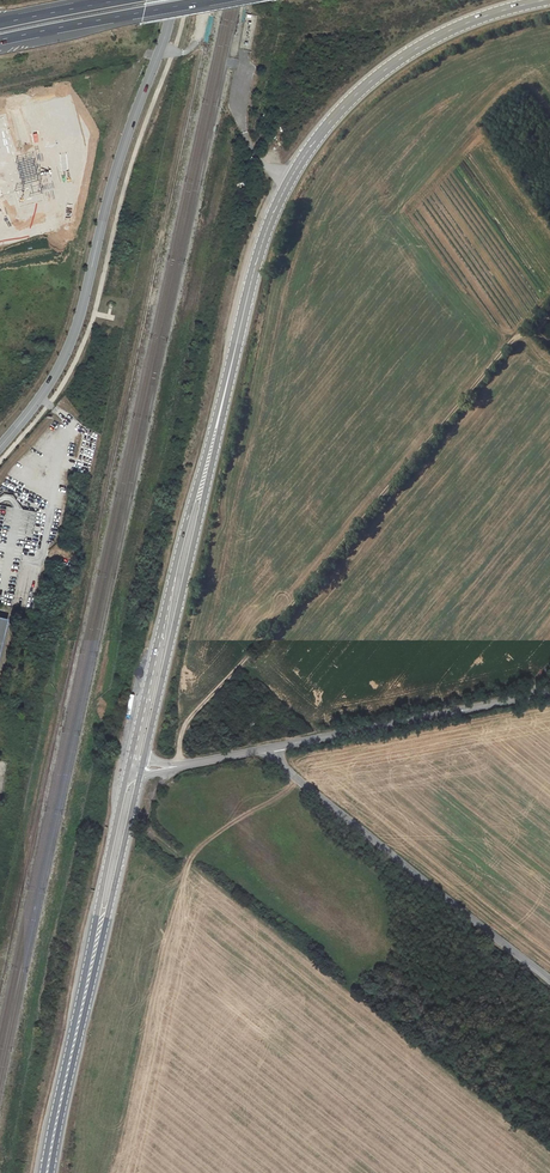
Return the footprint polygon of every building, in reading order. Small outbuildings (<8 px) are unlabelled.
[(246,20),(251,21),(250,21),(255,22),(257,16),(247,14),(246,20)]
